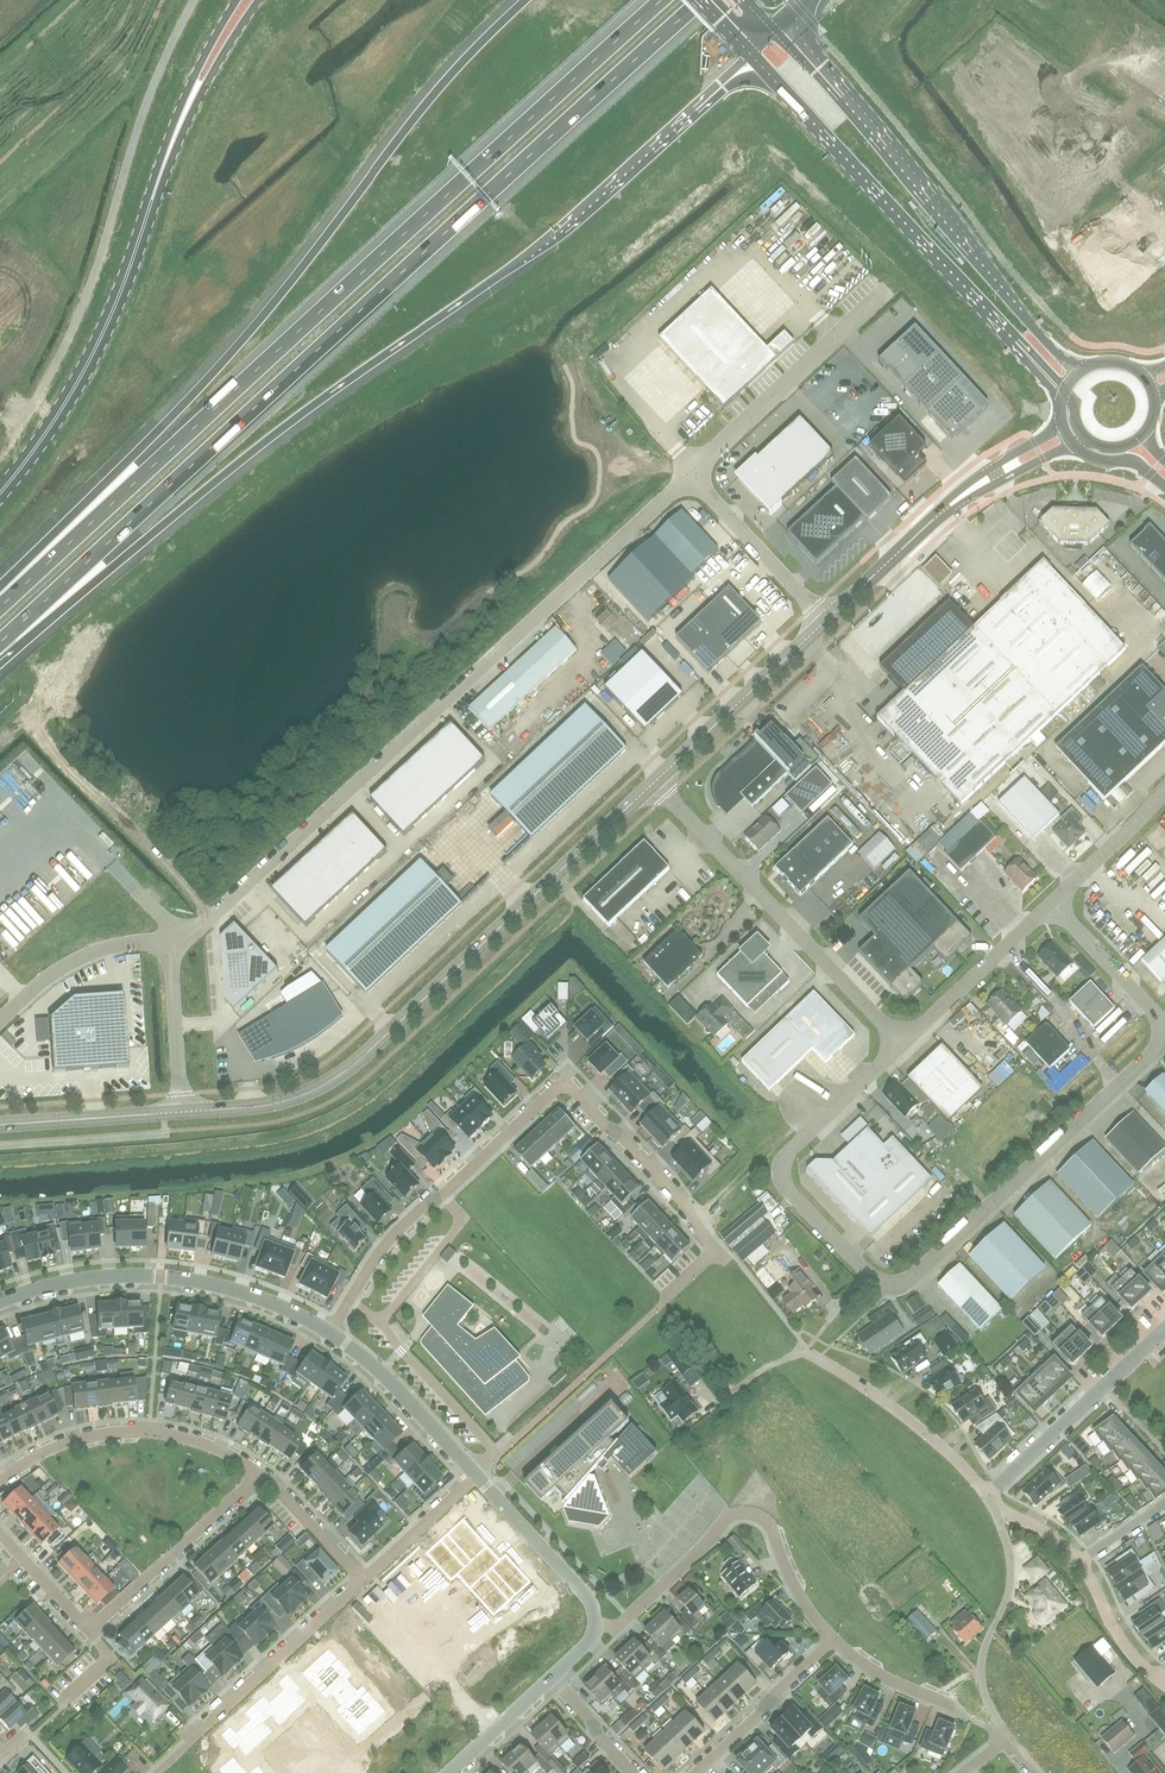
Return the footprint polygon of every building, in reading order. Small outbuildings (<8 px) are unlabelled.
[(784,215),(797,201),(793,196),(779,211),(784,215)] [(806,227),(815,221),(804,203),(794,209),(806,227)] [(796,224),(787,235),(793,239),(802,228),(796,224)] [(835,240),(828,229),(814,239),(822,250),(835,240)] [(693,276),(706,264),(701,259),(688,271),(693,276)] [(712,290),(659,339),(724,409),(794,344),(785,333),(767,350),(712,290)] [(987,408),(914,329),(879,362),(952,441),(987,408)] [(756,460),(739,476),(771,511),(769,513),(771,514),(782,504),(781,503),(833,454),(800,419),(758,459),(756,457),(754,458),(756,460)] [(927,448),(899,419),(870,446),(905,484),(926,465),(918,456),(927,448)] [(836,488),(788,533),(815,563),(837,543),(838,544),(865,519),(867,521),(892,498),(856,460),(831,483),(836,488)] [(1053,509),(1039,523),(1059,544),(1089,545),(1110,525),(1097,511),(1053,509)] [(655,536),(606,582),(646,625),(696,579),(692,575),(718,551),(682,511),(657,534),(655,536)] [(1150,527),(1131,545),(1158,574),(1164,582),(1164,543),(1150,527)] [(941,582),(954,570),(937,552),(924,564),(941,582)] [(1044,562),(974,628),(1057,715),(1126,649),(1044,562)] [(1112,587),(1097,571),(1082,584),(1097,600),(1112,587)] [(728,586),(675,636),(707,671),(761,620),(728,586)] [(974,628),(950,602),(881,667),(905,693),(879,718),(961,805),(1057,715),(974,628)] [(556,627),(469,708),(489,730),(575,650),(556,627)] [(643,652),(605,689),(644,731),(683,695),(643,652)] [(1055,748),(1105,801),(1105,800),(1114,809),(1132,792),(1123,783),(1164,744),(1164,690),(1142,666),(1055,748)] [(1100,686),(1108,678),(1102,673),(1095,681),(1100,686)] [(626,748),(586,706),(491,796),(530,838),(626,748)] [(451,724),(371,799),(404,835),(485,761),(451,724)] [(772,724),(756,740),(737,757),(736,757),(731,762),(732,763),(721,773),(720,771),(719,772),(718,774),(717,775),(716,776),(715,777),(714,780),(713,783),(712,785),(712,786),(712,788),(712,789),(712,791),(712,792),(712,794),(712,795),(713,797),(713,798),(714,800),(715,803),(716,804),(717,805),(718,806),(719,808),(720,806),(727,813),(744,798),(752,807),(787,774),(795,783),(812,767),(772,724)] [(63,792),(21,751),(1,772),(14,785),(18,781),(46,809),(63,792)] [(802,814),(832,785),(816,768),(786,797),(802,814)] [(1025,778),(998,802),(1033,839),(1059,814),(1042,797),(1052,787),(1049,784),(1039,793),(1025,778)] [(1064,822),(1054,832),(1069,847),(1084,833),(1077,825),(1083,819),(1071,807),(1060,818),(1064,822)] [(1149,825),(1163,846),(1164,845),(1164,814),(1149,825)] [(387,851),(353,815),(273,890),(306,926),(387,851)] [(759,851),(780,831),(766,816),(745,836),(759,851)] [(793,851),(775,868),(783,877),(784,876),(789,881),(788,882),(800,895),(818,878),(853,845),(828,818),(793,852),(793,851)] [(947,851),(945,853),(961,870),(985,848),(995,838),(996,838),(980,820),(954,844),(947,851)] [(919,837),(909,846),(931,870),(938,864),(928,852),(930,849),(919,837)] [(898,838),(894,842),(905,854),(909,851),(898,838)] [(609,926),(670,868),(645,842),(583,899),(609,926)] [(1023,891),(1037,878),(1019,859),(1005,872),(1023,891)] [(422,861),(327,951),(366,993),(462,903),(446,887),(453,881),(444,871),(437,877),(422,861)] [(876,937),(859,952),(905,1001),(923,984),(910,970),(934,948),(947,962),(972,938),(910,872),(860,919),(876,937)] [(931,889),(936,895),(941,890),(936,885),(931,889)] [(236,924),(220,938),(225,1001),(234,1012),(279,970),(236,924)] [(644,940),(652,935),(649,929),(640,934),(644,940)] [(668,988),(703,956),(678,930),(644,962),(668,988)] [(1141,961),(1161,982),(1164,979),(1164,939),(1141,961)] [(754,940),(717,975),(747,1007),(774,982),(781,990),(790,981),(783,974),(783,973),(764,954),(769,949),(761,940),(758,943),(754,940)] [(1058,977),(1072,963),(1053,942),(1038,956),(1058,977)] [(1081,955),(1074,962),(1082,970),(1080,973),(1087,980),(1096,971),(1081,955)] [(807,962),(799,969),(807,978),(815,971),(807,962)] [(693,980),(700,988),(709,979),(702,972),(693,980)] [(288,1005),(240,1034),(251,1052),(258,1054),(258,1052),(265,1054),(265,1056),(272,1057),(288,1052),(303,1044),(316,1036),(329,1026),(342,1016),(322,984),(312,973),(288,988),(281,994),(288,1005)] [(577,980),(571,980),(570,1003),(585,989),(577,980)] [(1094,1028),(1115,1009),(1090,982),(1069,1002),(1094,1028)] [(568,1001),(568,984),(558,983),(558,1001),(568,1001)] [(1007,1024),(1021,1011),(1002,990),(987,1004),(1007,1024)] [(814,992),(785,1020),(742,1061),(770,1091),(813,1050),(826,1063),(855,1035),(814,992)] [(123,994),(73,998),(49,1019),(53,1072),(129,1067),(123,994)] [(678,996),(674,1000),(684,1009),(688,1005),(678,996)] [(711,1004),(696,1017),(706,1028),(705,1029),(705,1032),(707,1034),(710,1034),(711,1034),(714,1038),(729,1025),(744,1041),(754,1032),(733,1010),(734,1009),(723,997),(713,1006),(711,1004)] [(960,1021),(967,1015),(976,1024),(987,1014),(973,999),(955,1015),(960,1021)] [(1046,1000),(1042,1006),(1051,1012),(1055,1006),(1046,1000)] [(551,1005),(533,1022),(543,1034),(542,1035),(548,1041),(558,1032),(556,1030),(564,1023),(557,1015),(559,1013),(551,1005)] [(594,1006),(586,1015),(587,1016),(575,1028),(587,1041),(597,1031),(602,1037),(613,1026),(594,1006)] [(1102,1038),(1107,1043),(1137,1013),(1132,1008),(1102,1038)] [(1036,1033),(1025,1043),(1033,1051),(1041,1060),(1038,1062),(1043,1067),(1045,1065),(1049,1069),(1060,1059),(1070,1050),(1058,1037),(1046,1024),(1036,1033)] [(512,1058),(526,1073),(527,1078),(531,1078),(532,1080),(534,1078),(538,1078),(538,1074),(545,1068),(538,1061),(541,1058),(527,1042),(532,1037),(520,1025),(510,1034),(515,1040),(513,1043),(512,1058)] [(0,1036),(0,1037),(10,1047),(14,1043),(4,1032),(0,1036)] [(631,1037),(626,1042),(635,1051),(640,1047),(631,1037)] [(897,1082),(884,1094),(905,1117),(918,1104),(929,1101),(949,1121),(983,1089),(942,1045),(908,1078),(909,1079),(901,1086),(897,1082)] [(627,1062),(622,1055),(618,1058),(607,1046),(602,1050),(600,1048),(593,1055),(595,1057),(589,1062),(590,1062),(588,1064),(594,1070),(596,1069),(601,1074),(604,1072),(610,1078),(627,1062)] [(1028,1049),(1023,1054),(1034,1065),(1039,1060),(1028,1049)] [(646,1053),(644,1050),(641,1053),(638,1055),(641,1058),(644,1062),(646,1059),(649,1056),(646,1053)] [(1011,1055),(1005,1060),(1012,1070),(1018,1066),(1011,1055)] [(493,1077),(485,1085),(504,1106),(517,1094),(506,1082),(512,1076),(498,1061),(491,1068),(491,1074),(493,1077)] [(634,1071),(628,1065),(614,1077),(619,1083),(610,1091),(612,1093),(610,1095),(618,1103),(619,1101),(621,1103),(642,1083),(632,1072),(634,1071)] [(1163,1076),(1145,1092),(1164,1113),(1164,1078),(1163,1076)] [(652,1094),(642,1083),(621,1103),(632,1114),(641,1106),(646,1111),(659,1098),(654,1092),(652,1094)] [(468,1102),(462,1108),(481,1128),(492,1117),(481,1105),(487,1100),(475,1088),(464,1098),(468,1102)] [(685,1106),(691,1100),(683,1093),(679,1100),(685,1106)] [(665,1104),(659,1098),(646,1111),(651,1116),(642,1125),(652,1136),(673,1117),(663,1106),(665,1104)] [(481,1128),(462,1108),(456,1114),(452,1110),(441,1120),(452,1132),(458,1126),(469,1139),(481,1128)] [(426,1139),(446,1160),(452,1155),(451,1153),(455,1149),(444,1137),(449,1132),(428,1110),(423,1115),(431,1134),(426,1139)] [(550,1118),(566,1136),(575,1127),(559,1110),(550,1118)] [(445,1116),(441,1111),(437,1116),(441,1120),(445,1116)] [(1133,1113),(1106,1138),(1139,1173),(1164,1149),(1164,1148),(1133,1113)] [(940,1115),(928,1127),(941,1142),(955,1128),(952,1124),(947,1123),(940,1115)] [(683,1127),(673,1117),(652,1136),(654,1138),(652,1140),(659,1147),(661,1146),(663,1148),(672,1139),(677,1145),(678,1143),(690,1132),(691,1132),(685,1126),(683,1127)] [(550,1118),(541,1127),(557,1144),(566,1136),(550,1118)] [(816,1161),(807,1169),(871,1238),(933,1180),(893,1138),(884,1146),(869,1129),(861,1119),(846,1133),(846,1139),(851,1144),(833,1162),(832,1161),(816,1161)] [(532,1135),(548,1152),(557,1144),(541,1127),(532,1135)] [(706,1149),(690,1132),(678,1143),(684,1149),(673,1159),(684,1170),(706,1149)] [(446,1160),(426,1139),(421,1144),(402,1134),(397,1139),(417,1161),(423,1156),(434,1169),(438,1164),(440,1166),(446,1160)] [(523,1143),(540,1161),(548,1152),(532,1135),(523,1143)] [(391,1137),(384,1142),(390,1149),(397,1143),(391,1137)] [(583,1143),(589,1149),(594,1144),(589,1138),(583,1143)] [(1098,1219),(1134,1185),(1093,1141),(1057,1175),(1098,1219)] [(523,1143),(514,1152),(530,1169),(540,1161),(523,1143)] [(598,1145),(581,1161),(590,1170),(607,1154),(598,1145)] [(578,1158),(583,1154),(576,1146),(567,1155),(570,1158),(574,1162),(578,1158)] [(401,1164),(387,1178),(398,1190),(395,1192),(402,1199),(404,1196),(406,1198),(419,1186),(406,1171),(407,1170),(409,1172),(415,1166),(398,1148),(392,1154),(401,1164)] [(721,1166),(706,1149),(684,1170),(694,1181),(704,1171),(710,1177),(721,1166)] [(590,1170),(598,1179),(615,1163),(607,1154),(590,1170)] [(574,1162),(570,1158),(564,1163),(569,1167),(574,1162)] [(934,1165),(942,1177),(950,1172),(941,1160),(934,1165)] [(598,1179),(594,1183),(602,1192),(606,1188),(624,1172),(615,1163),(598,1179)] [(556,1170),(560,1175),(565,1170),(561,1165),(556,1170)] [(632,1181),(624,1172),(606,1188),(614,1196),(610,1200),(610,1201),(632,1181)] [(565,1177),(562,1180),(562,1181),(563,1182),(563,1183),(568,1189),(572,1184),(565,1177)] [(392,1212),(379,1199),(386,1192),(373,1178),(362,1189),(367,1195),(368,1199),(361,1205),(379,1224),(392,1212)] [(541,1180),(536,1185),(542,1192),(547,1188),(541,1180)] [(632,1181),(610,1201),(624,1215),(635,1205),(630,1199),(640,1190),(632,1181)] [(1056,1259),(1091,1226),(1050,1182),(1014,1215),(1056,1259)] [(582,1194),(582,1193),(583,1193),(581,1190),(578,1188),(575,1191),(572,1194),(575,1196),(577,1198),(580,1196),(582,1194)] [(300,1191),(294,1197),(304,1208),(310,1203),(300,1191)] [(760,1203),(768,1213),(777,1204),(767,1192),(757,1200),(760,1203)] [(580,1196),(577,1198),(582,1204),(587,1199),(582,1194),(580,1196)] [(288,1206),(294,1201),(289,1196),(283,1201),(288,1206)] [(649,1202),(631,1218),(640,1227),(635,1231),(636,1231),(657,1211),(649,1202)] [(345,1203),(334,1213),(343,1223),(334,1232),(352,1251),(366,1238),(354,1225),(361,1219),(345,1203)] [(743,1262),(775,1234),(765,1222),(749,1236),(745,1232),(768,1213),(760,1203),(721,1237),(743,1262)] [(53,1204),(45,1205),(47,1213),(48,1219),(55,1218),(53,1204)] [(63,1217),(62,1204),(55,1205),(56,1218),(63,1217)] [(148,1204),(146,1227),(154,1228),(155,1204),(148,1204)] [(589,1211),(593,1216),(598,1211),(593,1206),(589,1211)] [(657,1211),(636,1231),(644,1240),(666,1220),(657,1211)] [(129,1216),(115,1216),(116,1248),(130,1248),(129,1216)] [(144,1216),(129,1216),(130,1248),(144,1248),(144,1222),(144,1216)] [(99,1249),(97,1235),(104,1234),(102,1218),(89,1219),(90,1225),(82,1226),(85,1251),(99,1249)] [(183,1224),(180,1250),(194,1252),(196,1235),(204,1236),(205,1221),(183,1219),(183,1224)] [(1153,1219),(1145,1227),(1151,1233),(1159,1225),(1153,1219)] [(666,1220),(644,1240),(648,1237),(656,1245),(654,1247),(674,1229),(666,1220)] [(63,1222),(60,1223),(61,1231),(62,1239),(65,1239),(69,1238),(70,1246),(71,1253),(78,1252),(85,1251),(82,1226),(74,1227),(68,1228),(68,1225),(67,1222),(63,1222)] [(212,1222),(208,1237),(215,1238),(211,1255),(225,1259),(232,1230),(231,1230),(219,1227),(220,1224),(212,1222)] [(169,1223),(166,1249),(180,1250),(183,1224),(169,1223)] [(54,1256),(51,1242),(58,1240),(54,1224),(41,1227),(42,1233),(34,1235),(40,1259),(54,1256)] [(1004,1224),(969,1257),(1011,1301),(1046,1268),(1004,1224)] [(622,1232),(615,1225),(605,1234),(612,1241),(622,1232)] [(232,1230),(225,1259),(239,1262),(243,1245),(250,1247),(254,1232),(232,1227),(231,1230),(232,1230)] [(14,1251),(23,1249),(27,1262),(40,1259),(34,1235),(27,1236),(25,1228),(9,1233),(14,1251)] [(262,1229),(254,1249),(261,1252),(255,1267),(269,1272),(280,1243),(267,1238),(269,1231),(262,1229)] [(682,1238),(674,1229),(654,1247),(663,1256),(682,1238)] [(0,1245),(0,1271),(11,1267),(6,1254),(13,1252),(7,1236),(0,1238),(0,1240),(1,1244),(0,1245)] [(623,1243),(617,1236),(614,1239),(612,1241),(618,1248),(620,1245),(623,1243)] [(1140,1243),(1135,1237),(1127,1244),(1132,1250),(1140,1243)] [(663,1256),(665,1254),(673,1263),(691,1247),(682,1238),(663,1256)] [(1111,1239),(1104,1246),(1114,1256),(1121,1250),(1111,1239)] [(625,1241),(620,1245),(626,1251),(630,1247),(625,1241)] [(280,1243),(269,1272),(270,1273),(270,1272),(283,1277),(289,1262),(296,1264),(301,1251),(280,1243)] [(449,1247),(440,1258),(448,1264),(457,1253),(449,1247)] [(633,1250),(629,1254),(635,1260),(639,1256),(633,1250)] [(307,1269),(299,1284),(312,1291),(311,1291),(312,1291),(325,1266),(326,1266),(327,1264),(307,1253),(300,1266),(307,1269)] [(1163,1257),(1154,1265),(1164,1277),(1164,1259),(1163,1257)] [(793,1268),(785,1258),(779,1263),(787,1272),(793,1268)] [(1081,1267),(1091,1278),(1098,1271),(1088,1261),(1081,1267)] [(640,1267),(645,1272),(650,1267),(645,1262),(640,1267)] [(938,1286),(980,1330),(1001,1310),(960,1265),(938,1286)] [(1154,1265),(1144,1274),(1162,1293),(1164,1290),(1164,1277),(1154,1265)] [(325,1266),(312,1291),(313,1292),(313,1291),(326,1298),(333,1283),(339,1287),(346,1273),(339,1270),(338,1273),(326,1266),(325,1266)] [(1091,1278),(1081,1267),(1074,1274),(1084,1284),(1091,1278)] [(651,1268),(646,1273),(651,1278),(656,1273),(651,1268)] [(1119,1268),(1108,1279),(1113,1284),(1124,1274),(1119,1268)] [(799,1270),(790,1277),(796,1284),(789,1289),(792,1293),(783,1300),(794,1313),(803,1306),(805,1308),(817,1298),(810,1290),(814,1287),(799,1270)] [(1121,1280),(1140,1301),(1141,1300),(1142,1301),(1151,1292),(1131,1271),(1121,1280)] [(1140,1301),(1121,1280),(1111,1289),(1131,1311),(1140,1302),(1139,1302),(1140,1301)] [(774,1300),(784,1291),(777,1282),(767,1291),(774,1300)] [(422,1346),(482,1413),(484,1411),(483,1411),(499,1397),(502,1393),(507,1400),(528,1383),(529,1383),(529,1382),(530,1381),(530,1380),(530,1379),(530,1378),(529,1377),(513,1356),(515,1353),(516,1354),(517,1353),(495,1329),(493,1330),(494,1330),(476,1341),(458,1326),(473,1308),(474,1306),(448,1285),(430,1308),(429,1309),(429,1310),(429,1311),(429,1312),(429,1313),(430,1314),(430,1315),(437,1322),(433,1326),(422,1339),(422,1340),(421,1341),(421,1342),(421,1343),(421,1344),(421,1345),(422,1345),(422,1346)] [(1052,1295),(1061,1306),(1068,1299),(1059,1289),(1052,1295)] [(926,1306),(918,1294),(906,1302),(915,1314),(926,1306)] [(1061,1306),(1052,1295),(1045,1302),(1055,1312),(1061,1306)] [(1091,1308),(1110,1328),(1111,1328),(1112,1328),(1121,1320),(1101,1299),(1091,1308)] [(113,1329),(127,1328),(126,1303),(112,1304),(113,1329)] [(148,1333),(149,1317),(141,1317),(140,1303),(126,1303),(127,1328),(134,1328),(134,1334),(148,1333)] [(112,1304),(97,1305),(98,1319),(90,1319),(92,1338),(106,1337),(106,1329),(113,1329),(112,1304)] [(861,1344),(864,1348),(866,1348),(870,1353),(903,1331),(894,1319),(898,1316),(890,1305),(869,1319),(874,1326),(859,1336),(862,1342),(861,1344)] [(173,1330),(187,1333),(192,1308),(178,1306),(173,1330)] [(83,1332),(76,1308),(63,1311),(69,1335),(83,1332)] [(187,1333),(201,1336),(206,1311),(192,1308),(187,1333)] [(918,1327),(935,1315),(930,1308),(913,1319),(918,1327)] [(1110,1328),(1091,1308),(1082,1317),(1101,1338),(1110,1330),(1110,1329),(1110,1328)] [(55,1339),(69,1335),(63,1311),(49,1315),(55,1339)] [(220,1314),(206,1311),(201,1336),(215,1338),(214,1343),(221,1344),(226,1328),(217,1326),(220,1314)] [(42,1343),(55,1339),(49,1315),(35,1318),(42,1343)] [(945,1327),(937,1316),(930,1321),(938,1332),(945,1327)] [(1039,1327),(1029,1317),(1022,1323),(1032,1334),(1039,1327)] [(21,1322),(25,1334),(15,1338),(23,1354),(37,1351),(35,1344),(42,1343),(35,1318),(21,1322)] [(240,1320),(235,1331),(227,1328),(226,1328),(221,1344),(235,1350),(237,1346),(243,1349),(253,1326),(240,1320)] [(243,1349),(256,1354),(266,1331),(253,1326),(243,1349)] [(1071,1326),(1061,1335),(1081,1356),(1082,1355),(1082,1356),(1091,1348),(1071,1326)] [(0,1331),(0,1358),(0,1359),(7,1355),(9,1360),(22,1354),(15,1339),(8,1342),(2,1330),(0,1331)] [(256,1354),(269,1360),(279,1337),(266,1331),(256,1354)] [(949,1332),(939,1339),(949,1354),(959,1347),(949,1332)] [(893,1357),(903,1372),(926,1356),(918,1345),(924,1341),(920,1335),(904,1346),(906,1348),(893,1357)] [(1081,1356),(1061,1335),(1051,1344),(1072,1366),(1081,1358),(1080,1357),(1081,1356)] [(292,1343),(279,1337),(269,1360),(283,1366),(281,1370),(287,1373),(292,1366),(296,1358),(287,1354),(292,1343)] [(1031,1344),(1026,1339),(1018,1346),(1023,1352),(1031,1344)] [(114,1349),(114,1347),(103,1347),(103,1356),(114,1355),(114,1349)] [(693,1368),(679,1348),(669,1356),(683,1375),(693,1368)] [(74,1353),(76,1361),(83,1359),(80,1349),(73,1351),(74,1353)] [(164,1349),(163,1356),(171,1357),(172,1350),(164,1349)] [(196,1359),(198,1352),(184,1349),(183,1356),(196,1359)] [(62,1364),(76,1361),(74,1353),(60,1357),(62,1364)] [(227,1355),(220,1353),(216,1365),(223,1367),(227,1355)] [(311,1353),(304,1364),(296,1358),(292,1366),(287,1373),(294,1378),(296,1374),(308,1382),(315,1372),(323,1362),(311,1353)] [(1045,1367),(1062,1386),(1072,1377),(1054,1358),(1049,1354),(1041,1362),(1046,1366),(1045,1367)] [(999,1364),(1004,1369),(1012,1362),(1007,1356),(999,1364)] [(46,1360),(47,1362),(49,1370),(53,1369),(56,1368),(54,1358),(46,1360)] [(950,1367),(947,1362),(944,1358),(932,1366),(936,1371),(935,1374),(936,1376),(929,1381),(940,1397),(960,1384),(957,1380),(959,1380),(959,1377),(955,1370),(952,1370),(951,1370),(949,1368),(950,1367)] [(177,1371),(187,1373),(189,1364),(179,1362),(177,1371)] [(308,1382),(320,1390),(323,1385),(334,1370),(323,1362),(315,1372),(308,1382)] [(201,1367),(189,1364),(188,1371),(199,1374),(201,1367)] [(1045,1367),(1035,1376),(1053,1395),(1062,1386),(1045,1367)] [(246,1377),(249,1372),(243,1369),(240,1375),(246,1377)] [(549,1382),(554,1387),(567,1375),(562,1369),(549,1382)] [(27,1376),(24,1370),(15,1374),(18,1380),(27,1376)] [(51,1370),(38,1374),(41,1381),(54,1377),(51,1370)] [(346,1378),(334,1370),(323,1385),(320,1390),(331,1399),(326,1405),(332,1409),(332,1410),(338,1404),(345,1395),(338,1390),(346,1378)] [(599,1387),(609,1377),(604,1372),(594,1382),(599,1387)] [(254,1374),(251,1380),(259,1383),(261,1377),(254,1374)] [(638,1388),(648,1381),(643,1374),(633,1381),(638,1388)] [(270,1379),(263,1376),(259,1383),(267,1387),(270,1379)] [(1053,1395),(1035,1376),(1026,1385),(1043,1404),(1053,1395)] [(146,1377),(121,1380),(123,1403),(136,1402),(135,1394),(145,1393),(146,1377)] [(13,1384),(10,1378),(4,1381),(7,1387),(13,1384)] [(25,1380),(18,1383),(23,1392),(30,1389),(25,1380)] [(123,1403),(121,1380),(109,1382),(111,1405),(123,1403)] [(171,1381),(165,1404),(177,1407),(183,1385),(171,1381)] [(99,1406),(111,1405),(109,1382),(96,1383),(99,1406)] [(238,1390),(245,1393),(249,1385),(242,1382),(238,1390)] [(662,1392),(655,1398),(661,1405),(671,1419),(678,1414),(684,1422),(698,1411),(677,1382),(662,1392)] [(87,1408),(99,1406),(96,1383),(84,1385),(87,1408)] [(75,1409),(87,1408),(84,1385),(72,1386),(73,1396),(75,1409)] [(177,1407),(189,1410),(195,1388),(183,1385),(177,1407)] [(1043,1404),(1026,1385),(1016,1394),(1034,1413),(1043,1404)] [(65,1396),(73,1396),(72,1386),(64,1387),(65,1396)] [(189,1410),(201,1414),(207,1391),(195,1388),(189,1410)] [(47,1394),(51,1402),(59,1398),(55,1390),(47,1394)] [(201,1414),(213,1417),(219,1394),(207,1391),(201,1414)] [(975,1391),(953,1406),(954,1408),(954,1410),(956,1413),(958,1414),(964,1422),(978,1412),(983,1419),(997,1409),(988,1398),(982,1402),(975,1391)] [(338,1404),(332,1410),(337,1415),(343,1409),(353,1420),(371,1402),(361,1392),(351,1401),(345,1395),(338,1404)] [(1016,1401),(1009,1393),(1005,1397),(1007,1400),(1004,1402),(1006,1405),(1002,1407),(1003,1409),(1016,1401)] [(46,1420),(57,1415),(47,1394),(36,1399),(46,1420)] [(213,1417),(225,1420),(231,1398),(219,1394),(213,1417)] [(276,1405),(279,1400),(273,1396),(270,1402),(276,1405)] [(46,1420),(36,1399),(25,1405),(35,1426),(46,1420)] [(296,1406),(303,1411),(307,1406),(300,1400),(296,1406)] [(290,1406),(283,1402),(280,1407),(287,1411),(290,1406)] [(353,1420),(363,1430),(381,1413),(371,1402),(353,1420)] [(612,1404),(526,1483),(543,1502),(556,1490),(566,1501),(567,1502),(568,1501),(569,1501),(563,1508),(570,1524),(598,1529),(610,1516),(595,1477),(594,1477),(594,1478),(591,1477),(591,1476),(590,1477),(588,1476),(597,1466),(603,1471),(613,1460),(630,1478),(657,1453),(612,1404)] [(24,1431),(35,1426),(25,1405),(14,1410),(24,1431)] [(238,1426),(248,1433),(261,1413),(251,1406),(238,1426)] [(293,1408),(290,1413),(301,1420),(304,1415),(293,1408)] [(24,1431),(14,1410),(3,1416),(14,1436),(24,1431)] [(1001,1411),(997,1414),(1002,1419),(1006,1415),(1001,1411)] [(248,1433),(258,1440),(271,1420),(261,1413),(248,1433)] [(363,1430),(373,1440),(391,1423),(381,1413),(363,1430)] [(989,1459),(1010,1439),(1002,1430),(1007,1425),(996,1413),(982,1423),(989,1433),(976,1445),(983,1452),(982,1454),(986,1459),(988,1457),(989,1459)] [(2,1442),(14,1436),(3,1416),(0,1417),(0,1437),(2,1442)] [(1102,1442),(1123,1428),(1119,1422),(1116,1424),(1113,1419),(1093,1432),(1094,1433),(1095,1432),(1102,1442)] [(258,1440),(268,1446),(281,1427),(271,1420),(258,1440)] [(285,1422),(281,1427),(268,1446),(279,1453),(295,1429),(285,1422)] [(373,1440),(383,1451),(379,1454),(384,1459),(397,1448),(391,1442),(401,1433),(391,1423),(373,1440)] [(1123,1428),(1102,1442),(1103,1443),(1104,1441),(1111,1452),(1132,1438),(1128,1432),(1125,1434),(1122,1429),(1123,1428)] [(295,1429),(279,1453),(289,1460),(294,1452),(300,1456),(306,1446),(301,1442),(302,1441),(292,1434),(295,1429)] [(341,1430),(333,1437),(338,1442),(346,1435),(341,1430)] [(325,1432),(320,1437),(325,1442),(330,1437),(325,1432)] [(1132,1438),(1111,1452),(1113,1451),(1120,1461),(1141,1447),(1137,1441),(1134,1443),(1131,1439),(1132,1438)] [(350,1444),(345,1448),(353,1457),(358,1453),(350,1444)] [(1070,1447),(1068,1445),(1067,1444),(1060,1450),(1063,1453),(1070,1447)] [(390,1466),(394,1462),(403,1473),(422,1456),(412,1445),(402,1454),(397,1448),(384,1459),(390,1466)] [(1080,1452),(1084,1456),(1090,1451),(1086,1447),(1080,1452)] [(1141,1447),(1120,1461),(1120,1462),(1122,1461),(1129,1471),(1150,1456),(1146,1451),(1143,1453),(1140,1448),(1141,1447)] [(339,1457),(344,1463),(348,1459),(343,1453),(339,1457)] [(317,1454),(300,1470),(308,1479),(329,1459),(325,1463),(317,1454)] [(403,1473),(413,1483),(431,1466),(422,1456),(403,1473)] [(1093,1466),(1098,1460),(1095,1456),(1089,1462),(1093,1466)] [(1150,1456),(1129,1471),(1131,1470),(1137,1480),(1158,1466),(1154,1460),(1152,1462),(1149,1458),(1150,1457),(1150,1456)] [(308,1479),(317,1488),(338,1468),(329,1459),(308,1479)] [(350,1469),(354,1465),(348,1459),(344,1463),(350,1469)] [(1005,1468),(1000,1460),(992,1465),(998,1473),(1005,1468)] [(1102,1464),(1098,1460),(1093,1466),(1096,1470),(1102,1464)] [(370,1461),(363,1467),(369,1474),(376,1467),(370,1461)] [(1074,1473),(1080,1481),(1092,1473),(1086,1465),(1074,1473)] [(441,1477),(431,1466),(413,1483),(418,1489),(415,1493),(419,1497),(424,1503),(436,1493),(430,1487),(441,1477)] [(1158,1466),(1137,1480),(1138,1481),(1139,1480),(1146,1490),(1164,1477),(1164,1472),(1163,1470),(1161,1471),(1158,1467),(1159,1466),(1158,1466)] [(317,1488),(325,1497),(342,1481),(334,1472),(338,1468),(317,1488)] [(361,1473),(356,1468),(351,1473),(355,1478),(361,1473)] [(1024,1492),(1036,1505),(1049,1493),(1051,1494),(1065,1484),(1051,1469),(1047,1472),(1046,1471),(1024,1492)] [(1110,1485),(1116,1479),(1112,1475),(1107,1481),(1110,1485)] [(1146,1490),(1147,1490),(1148,1489),(1156,1500),(1164,1493),(1164,1477),(1146,1490)] [(40,1488),(44,1485),(39,1479),(35,1482),(40,1488)] [(1116,1479),(1110,1485),(1114,1489),(1120,1483),(1116,1479)] [(325,1497),(333,1506),(350,1490),(342,1481),(325,1497)] [(392,1486),(385,1492),(391,1499),(398,1493),(392,1486)] [(21,1488),(4,1504),(13,1514),(30,1498),(21,1488)] [(1064,1509),(1059,1512),(1068,1525),(1071,1523),(1087,1511),(1082,1503),(1089,1499),(1081,1488),(1069,1496),(1074,1502),(1064,1509)] [(333,1506),(342,1515),(359,1499),(350,1490),(333,1506)] [(388,1502),(377,1491),(372,1496),(376,1500),(379,1500),(380,1499),(385,1504),(388,1502)] [(402,1491),(396,1496),(405,1507),(411,1502),(402,1491)] [(67,1492),(58,1500),(62,1505),(71,1497),(67,1492)] [(1128,1504),(1134,1498),(1130,1494),(1124,1500),(1128,1504)] [(1051,1507),(1063,1504),(1061,1495),(1048,1498),(1051,1507)] [(74,1501),(71,1497),(62,1505),(58,1510),(65,1518),(79,1505),(74,1501)] [(30,1498),(13,1514),(22,1524),(39,1508),(30,1498)] [(1134,1498),(1128,1504),(1132,1508),(1138,1502),(1134,1498)] [(359,1523),(348,1533),(361,1546),(381,1528),(380,1527),(388,1520),(382,1513),(370,1501),(353,1517),(359,1523)] [(411,1511),(414,1519),(426,1512),(423,1505),(411,1511)] [(1087,1511),(1071,1523),(1080,1535),(1093,1526),(1098,1532),(1110,1524),(1103,1513),(1097,1505),(1091,1509),(1090,1509),(1087,1511)] [(466,1506),(460,1511),(464,1516),(470,1510),(466,1506)] [(39,1508),(22,1524),(32,1534),(49,1518),(39,1508)] [(257,1509),(248,1517),(263,1534),(273,1526),(257,1509)] [(272,1520),(277,1530),(286,1524),(281,1515),(272,1520)] [(248,1517),(239,1525),(255,1543),(263,1534),(248,1517)] [(58,1528),(49,1518),(32,1534),(41,1544),(45,1541),(49,1546),(62,1535),(57,1529),(58,1528)] [(461,1519),(425,1553),(450,1580),(456,1575),(493,1615),(530,1580),(505,1553),(499,1558),(461,1519)] [(239,1525),(230,1534),(246,1551),(255,1543),(239,1525)] [(97,1543),(105,1540),(102,1532),(94,1535),(97,1543)] [(1154,1541),(1161,1538),(1159,1533),(1151,1537),(1154,1541)] [(230,1534),(221,1542),(237,1559),(246,1551),(230,1534)] [(291,1535),(277,1548),(282,1553),(296,1540),(291,1535)] [(727,1541),(740,1555),(747,1549),(735,1535),(727,1541)] [(108,1537),(103,1543),(109,1549),(115,1544),(108,1537)] [(1163,1543),(1161,1538),(1154,1541),(1156,1546),(1163,1543)] [(221,1542),(212,1550),(228,1567),(237,1559),(221,1542)] [(59,1564),(69,1574),(86,1558),(76,1548),(73,1551),(68,1546),(58,1555),(63,1561),(59,1564)] [(281,1554),(276,1548),(271,1553),(276,1559),(281,1554)] [(1116,1588),(1140,1571),(1136,1565),(1140,1562),(1132,1549),(1115,1560),(1119,1566),(1109,1574),(1117,1586),(1116,1587),(1116,1588)] [(112,1552),(109,1555),(114,1561),(120,1555),(115,1550),(112,1552)] [(212,1550),(203,1558),(219,1575),(228,1567),(212,1550)] [(301,1561),(295,1567),(302,1574),(308,1581),(311,1579),(314,1576),(316,1577),(319,1580),(324,1585),(331,1578),(338,1572),(328,1561),(319,1551),(314,1555),(310,1559),(307,1556),(301,1561)] [(414,1552),(408,1557),(414,1563),(420,1558),(414,1552)] [(264,1565),(269,1559),(266,1555),(260,1560),(264,1565)] [(408,1557),(404,1561),(409,1567),(414,1563),(408,1557)] [(86,1558),(69,1574),(78,1584),(95,1568),(86,1558)] [(203,1558),(194,1567),(210,1584),(219,1575),(203,1558)] [(757,1584),(738,1562),(736,1563),(732,1558),(726,1563),(731,1568),(722,1575),(740,1598),(757,1584)] [(1038,1559),(1026,1569),(1032,1576),(1036,1573),(1040,1577),(1047,1571),(1038,1559)] [(257,1571),(261,1567),(256,1562),(252,1565),(257,1571)] [(398,1567),(387,1577),(393,1583),(403,1573),(398,1567)] [(95,1568),(78,1584),(87,1594),(104,1578),(95,1568)] [(281,1588),(298,1607),(308,1597),(298,1587),(305,1581),(294,1569),(286,1575),(290,1580),(281,1588)] [(1140,1572),(1140,1571),(1116,1588),(1125,1601),(1135,1593),(1139,1599),(1137,1601),(1156,1589),(1147,1576),(1142,1579),(1138,1573),(1140,1572)] [(239,1579),(243,1584),(250,1578),(245,1573),(239,1579)] [(387,1577),(383,1581),(388,1587),(393,1583),(387,1577)] [(114,1588),(104,1578),(87,1594),(97,1604),(100,1601),(105,1606),(118,1594),(114,1588)] [(198,1595),(182,1578),(173,1586),(189,1603),(198,1595)] [(234,1592),(240,1587),(234,1581),(228,1586),(234,1592)] [(1027,1596),(1033,1604),(1033,1603),(1038,1609),(1037,1609),(1037,1610),(1036,1611),(1035,1612),(1035,1613),(1035,1614),(1035,1615),(1035,1616),(1036,1617),(1036,1618),(1037,1620),(1039,1621),(1040,1621),(1042,1622),(1043,1621),(1044,1621),(1045,1621),(1046,1620),(1065,1605),(1046,1581),(1027,1596)] [(189,1603),(173,1586),(164,1594),(180,1611),(189,1603)] [(223,1591),(229,1597),(234,1592),(228,1586),(223,1591)] [(691,1591),(690,1590),(679,1600),(689,1611),(683,1616),(694,1628),(705,1618),(699,1612),(705,1607),(698,1599),(702,1595),(703,1595),(704,1595),(696,1586),(695,1586),(696,1587),(691,1591)] [(261,1599),(272,1611),(279,1605),(288,1616),(298,1607),(281,1588),(272,1596),(268,1592),(261,1599)] [(180,1611),(164,1594),(155,1602),(171,1620),(180,1611)] [(1083,1603),(1079,1598),(1074,1602),(1078,1607),(1080,1606),(1081,1605),(1083,1603)] [(250,1609),(253,1613),(248,1618),(265,1637),(275,1628),(265,1617),(271,1611),(261,1599),(250,1609)] [(1164,1622),(1163,1623),(1158,1616),(1164,1611),(1164,1608),(1159,1599),(1142,1611),(1145,1614),(1144,1617),(1134,1624),(1143,1637),(1164,1622)] [(757,1618),(765,1627),(769,1627),(772,1624),(776,1628),(779,1625),(782,1628),(784,1626),(786,1628),(791,1623),(789,1622),(791,1620),(790,1618),(791,1617),(785,1610),(783,1611),(773,1600),(764,1609),(759,1603),(745,1616),(751,1623),(757,1618)] [(171,1620),(155,1602),(146,1611),(162,1628),(171,1620)] [(15,1611),(10,1616),(15,1622),(20,1626),(24,1631),(32,1623),(41,1615),(37,1611),(32,1606),(26,1612),(23,1609),(20,1606),(15,1611)] [(937,1631),(917,1610),(906,1621),(926,1642),(937,1631)] [(955,1627),(953,1629),(965,1643),(981,1628),(965,1610),(951,1622),(955,1627)] [(162,1628),(146,1611),(137,1619),(153,1636),(162,1628)] [(658,1619),(655,1622),(670,1639),(672,1641),(678,1636),(681,1639),(692,1629),(682,1617),(676,1623),(664,1611),(657,1618),(658,1619)] [(720,1618),(727,1631),(736,1624),(727,1612),(720,1618)] [(49,1624),(41,1615),(24,1631),(32,1640),(49,1624)] [(195,1628),(199,1624),(194,1618),(190,1622),(195,1628)] [(255,1646),(265,1637),(248,1618),(239,1626),(235,1622),(227,1629),(239,1642),(245,1635),(255,1646)] [(153,1636),(137,1619),(128,1627),(144,1644),(153,1636)] [(670,1639),(655,1622),(645,1631),(658,1644),(653,1649),(662,1659),(667,1654),(661,1647),(670,1639)] [(1164,1622),(1143,1637),(1144,1636),(1153,1649),(1163,1642),(1164,1643),(1164,1623),(1164,1622)] [(744,1630),(738,1623),(733,1628),(737,1632),(741,1632),(744,1630)] [(57,1633),(49,1624),(32,1640),(40,1649),(57,1633)] [(186,1629),(189,1633),(194,1628),(191,1625),(186,1629)] [(122,1638),(116,1643),(124,1652),(129,1658),(135,1653),(139,1648),(144,1644),(136,1636),(128,1627),(124,1631),(119,1635),(122,1638)] [(239,1642),(227,1629),(211,1644),(214,1648),(232,1667),(242,1658),(232,1648),(239,1642)] [(66,1642),(57,1633),(40,1649),(48,1658),(66,1642)] [(181,1641),(175,1635),(172,1638),(172,1639),(177,1644),(181,1641)] [(740,1636),(734,1641),(741,1648),(746,1643),(740,1636)] [(177,1644),(172,1639),(167,1645),(172,1650),(177,1644)] [(635,1640),(625,1649),(644,1670),(645,1669),(646,1670),(654,1663),(656,1665),(662,1659),(653,1649),(647,1654),(635,1640)] [(74,1651),(66,1642),(48,1658),(57,1667),(74,1651)] [(756,1653),(751,1648),(745,1653),(758,1666),(763,1661),(771,1670),(782,1659),(784,1661),(791,1655),(789,1653),(790,1652),(781,1643),(774,1649),(768,1642),(756,1653)] [(10,1643),(5,1648),(13,1656),(18,1651),(10,1643)] [(222,1676),(232,1667),(214,1648),(211,1644),(195,1660),(206,1672),(213,1666),(222,1676)] [(1093,1644),(1075,1659),(1098,1687),(1117,1671),(1093,1644)] [(717,1647),(710,1654),(714,1658),(721,1652),(717,1647)] [(336,1709),(360,1735),(386,1711),(363,1685),(357,1689),(348,1679),(353,1675),(329,1649),(303,1673),(327,1699),(332,1694),(341,1705),(336,1709)] [(644,1670),(625,1649),(616,1658),(626,1670),(621,1675),(634,1688),(634,1689),(635,1690),(641,1685),(635,1678),(644,1670)] [(162,1653),(157,1658),(162,1664),(171,1656),(165,1650),(162,1653)] [(24,1655),(20,1651),(16,1655),(20,1659),(24,1655)] [(206,1672),(195,1660),(189,1653),(182,1660),(191,1670),(182,1679),(199,1697),(209,1688),(199,1678),(206,1672)] [(714,1658),(710,1654),(703,1660),(707,1665),(714,1658)] [(153,1656),(142,1666),(150,1675),(161,1665),(153,1656)] [(33,1666),(28,1660),(24,1664),(29,1669),(33,1666)] [(729,1675),(746,1693),(757,1683),(739,1665),(729,1675)] [(25,1680),(29,1676),(21,1667),(17,1671),(25,1680)] [(696,1667),(689,1673),(693,1678),(700,1671),(696,1667)] [(848,1680),(837,1667),(819,1684),(823,1688),(818,1693),(831,1707),(835,1703),(844,1695),(838,1688),(848,1680)] [(605,1668),(596,1677),(611,1693),(612,1693),(616,1689),(621,1695),(625,1691),(628,1694),(634,1689),(634,1688),(621,1675),(616,1680),(605,1668)] [(666,1678),(672,1684),(679,1677),(673,1672),(666,1678)] [(287,1673),(278,1681),(284,1688),(276,1695),(293,1712),(306,1700),(297,1690),(300,1687),(287,1673)] [(693,1678),(689,1673),(682,1680),(686,1684),(693,1678)] [(118,1687),(127,1678),(123,1674),(114,1683),(118,1687)] [(189,1707),(199,1697),(182,1679),(178,1675),(162,1690),(173,1702),(180,1696),(189,1707)] [(729,1675),(718,1684),(735,1703),(746,1693),(729,1675)] [(153,1681),(158,1686),(164,1681),(159,1676),(153,1681)] [(145,1680),(142,1677),(129,1689),(138,1699),(135,1702),(144,1712),(147,1709),(156,1718),(169,1706),(153,1689),(155,1687),(146,1679),(145,1680)] [(611,1693),(596,1677),(592,1680),(591,1678),(584,1685),(603,1705),(614,1695),(612,1693),(611,1693)] [(45,1679),(42,1682),(46,1688),(50,1684),(45,1679)] [(0,1687),(0,1718),(22,1698),(21,1697),(17,1701),(12,1696),(16,1692),(6,1681),(0,1687)] [(664,1691),(657,1683),(651,1689),(658,1696),(664,1691)] [(718,1684),(708,1694),(725,1713),(735,1703),(718,1684)] [(1146,1684),(1139,1690),(1144,1697),(1152,1691),(1146,1684)] [(879,1696),(865,1688),(854,1709),(858,1712),(855,1718),(872,1727),(881,1711),(874,1707),(879,1696)] [(725,1713),(708,1694),(697,1704),(714,1722),(725,1713)] [(254,1703),(267,1718),(270,1715),(279,1725),(293,1712),(276,1695),(269,1702),(263,1695),(254,1703)] [(657,1702),(662,1706),(669,1700),(665,1695),(657,1702)] [(38,1715),(22,1698),(0,1718),(0,1720),(9,1730),(16,1724),(21,1729),(26,1724),(27,1725),(38,1715)] [(662,1706),(657,1702),(650,1708),(655,1713),(662,1706)] [(254,1703),(245,1712),(251,1718),(243,1725),(259,1743),(273,1731),(264,1721),(267,1718),(254,1703)] [(841,1710),(835,1703),(831,1707),(818,1719),(824,1726),(841,1710)] [(891,1728),(885,1726),(879,1742),(885,1744),(889,1735),(912,1745),(919,1726),(911,1723),(916,1712),(900,1705),(891,1728)] [(787,1714),(781,1719),(801,1740),(808,1733),(812,1738),(823,1728),(811,1715),(805,1720),(793,1707),(792,1709),(791,1708),(789,1709),(787,1710),(786,1712),(787,1714)] [(1149,1716),(1157,1726),(1164,1735),(1164,1715),(1159,1707),(1149,1716)] [(631,1710),(620,1721),(625,1727),(637,1716),(631,1710)] [(677,1723),(694,1741),(705,1731),(687,1713),(677,1723)] [(637,1721),(641,1726),(648,1719),(644,1715),(637,1721)] [(541,1726),(559,1746),(569,1736),(551,1716),(543,1722),(544,1724),(541,1726)] [(801,1740),(781,1719),(777,1722),(776,1722),(774,1722),(772,1724),(771,1726),(772,1727),(771,1729),(782,1741),(777,1746),(789,1759),(800,1749),(795,1745),(801,1740)] [(641,1726),(637,1721),(630,1728),(634,1732),(641,1726)] [(946,1750),(955,1727),(939,1721),(935,1733),(927,1730),(920,1747),(943,1756),(945,1749),(946,1750)] [(1122,1722),(1102,1738),(1114,1753),(1134,1736),(1122,1722)] [(694,1741),(677,1723),(666,1732),(683,1751),(694,1741)] [(236,1732),(230,1726),(220,1734),(234,1748),(237,1745),(246,1755),(259,1743),(243,1725),(236,1732)] [(559,1746),(541,1726),(532,1735),(549,1755),(559,1746)] [(683,1751),(666,1732),(656,1742),(673,1761),(683,1751)] [(1153,1734),(1129,1754),(1136,1762),(1149,1751),(1149,1750),(1150,1748),(1159,1741),(1153,1734)] [(869,1735),(864,1744),(871,1748),(876,1738),(869,1735)] [(749,1749),(747,1750),(768,1772),(773,1767),(776,1770),(787,1761),(774,1746),(769,1750),(767,1750),(758,1740),(756,1742),(753,1741),(748,1746),(749,1749)] [(673,1761),(656,1742),(645,1752),(662,1771),(673,1761)] [(837,1743),(820,1759),(828,1767),(844,1751),(837,1743)] [(97,1772),(123,1772),(127,1769),(116,1757),(103,1769),(101,1766),(102,1765),(81,1744),(66,1758),(80,1772),(94,1772),(96,1771),(97,1772)] [(872,1760),(860,1744),(852,1750),(863,1766),(872,1760)] [(512,1754),(529,1772),(534,1772),(541,1767),(547,1772),(552,1768),(538,1752),(532,1757),(521,1745),(512,1754)] [(747,1750),(746,1752),(743,1751),(738,1756),(739,1758),(737,1760),(746,1770),(746,1772),(745,1772),(767,1772),(768,1772),(747,1750)] [(590,1758),(584,1752),(573,1763),(578,1769),(590,1758)] [(512,1754),(502,1763),(511,1772),(529,1772),(512,1754)] [(18,1772),(50,1772),(33,1755),(26,1762),(28,1764),(18,1772)] [(1145,1756),(1129,1770),(1131,1772),(1160,1772),(1145,1756)] [(554,1757),(548,1763),(557,1772),(567,1772),(568,1772),(554,1757)] [(231,1758),(216,1770),(218,1772),(244,1772),(231,1758)] [(607,1772),(608,1772),(602,1765),(600,1766),(597,1763),(586,1772),(607,1772)]
